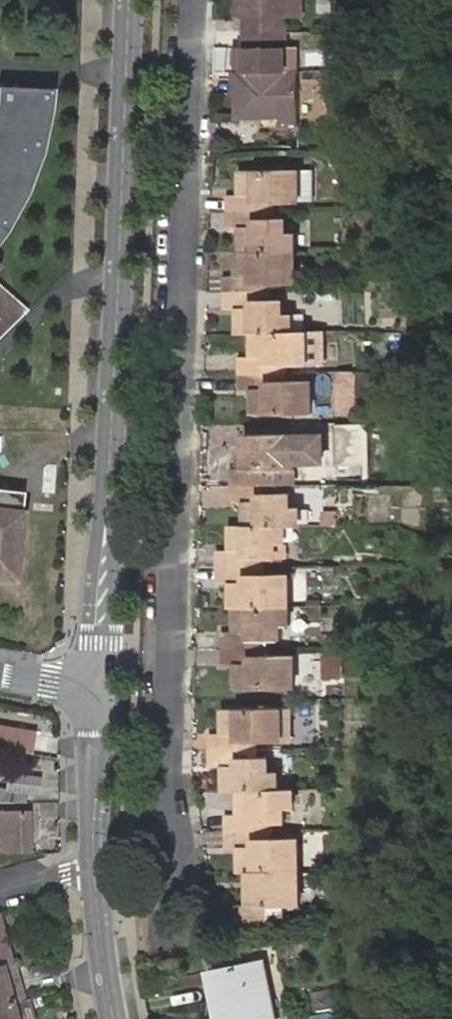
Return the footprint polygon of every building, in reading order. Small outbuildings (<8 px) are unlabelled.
[(236,13),(246,13),(246,0),(236,0),(236,13)] [(247,28),(287,27),(287,14),(303,14),(302,0),(246,0),(246,13),(247,28)] [(287,27),(247,28),(247,43),(247,68),(287,68),(287,43),(287,27)] [(237,44),(237,68),(247,68),(247,43),(237,44)] [(287,68),(323,67),(322,43),(287,43),(287,68)] [(244,102),(244,112),(288,111),(323,111),(323,67),(287,68),(247,68),(237,68),(237,102),(244,102)] [(21,212),(47,152),(57,87),(0,86),(0,244),(21,212)] [(228,193),(229,209),(233,209),(272,208),(273,198),(286,198),(287,186),(298,185),(299,165),(241,166),(241,193),(228,193)] [(287,186),(286,198),(299,198),(298,185),(287,186)] [(241,249),(294,247),(294,231),(284,230),(284,216),(273,216),(272,208),(233,209),(229,209),(228,226),(241,226),(241,249)] [(222,290),(268,290),(268,282),(283,281),(283,264),(294,264),(294,247),(241,249),(238,249),(238,273),(222,273),(222,290)] [(283,264),(283,281),(295,281),(294,264),(283,264)] [(25,314),(0,290),(0,339),(25,314)] [(268,298),(268,290),(222,290),(222,306),(240,306),(240,329),(251,329),(290,328),(290,313),(280,313),(280,297),(268,298)] [(304,328),(290,328),(251,329),(251,352),(240,352),(240,371),(282,370),(282,361),(296,361),(296,348),(305,347),(304,328)] [(314,331),(314,363),(324,363),(325,331),(314,331)] [(355,369),(335,369),(336,413),(355,412),(355,369)] [(282,379),(282,370),(240,371),(241,387),(251,387),(252,413),(310,411),(309,392),(298,392),(298,379),(282,379)] [(310,379),(298,379),(298,392),(309,392),(310,379)] [(369,421),(337,421),(338,463),(368,463),(369,421)] [(238,483),(267,482),(266,468),(297,467),(296,430),(248,430),(248,467),(234,468),(235,483),(238,483)] [(281,490),(281,482),(267,482),(238,483),(235,483),(235,502),(247,502),(248,523),(286,522),(290,522),(304,522),(303,505),(294,505),(294,490),(281,490)] [(24,518),(26,497),(0,494),(0,516),(24,518)] [(339,507),(324,508),(324,522),(339,521),(339,507)] [(24,518),(0,516),(0,578),(16,580),(24,518)] [(286,522),(248,523),(235,523),(235,548),(220,548),(221,564),(268,564),(268,557),(281,556),(281,541),(290,541),(290,522),(286,522)] [(268,570),(268,564),(221,564),(221,580),(234,580),(235,604),(240,605),(296,604),(295,585),(284,585),(284,570),(268,570)] [(295,570),(284,570),(284,585),(295,585),(295,570)] [(296,621),(296,604),(240,605),(241,629),(225,629),(225,645),(273,644),(273,636),(287,636),(286,621),(296,621)] [(273,651),(273,644),(225,645),(225,661),(240,662),(240,686),(299,686),(299,667),(288,666),(288,652),(273,651)] [(288,666),(299,667),(300,652),(288,652),(288,666)] [(341,679),(341,654),(321,653),(320,678),(341,679)] [(213,732),(214,747),(259,747),(259,738),(273,738),(273,727),(282,727),(282,707),(227,709),(228,732),(213,732)] [(283,737),(282,727),(273,727),(273,738),(283,737)] [(0,729),(0,749),(34,755),(37,735),(0,729)] [(196,731),(196,766),(208,766),(208,731),(196,731)] [(259,747),(214,747),(215,764),(228,764),(229,789),(243,788),(281,788),(281,770),(272,771),(271,755),(259,754),(259,747)] [(44,796),(46,780),(13,777),(12,791),(0,790),(0,791),(0,803),(29,803),(29,794),(44,796)] [(293,787),(281,788),(243,788),(243,813),(230,813),(231,829),(275,828),(275,820),(289,820),(288,805),(298,806),(297,787),(293,787)] [(29,851),(30,813),(0,813),(0,852),(29,851)] [(275,835),(275,828),(231,829),(231,847),(245,847),(245,868),(249,869),(254,868),(302,868),(302,850),(290,849),(290,835),(275,835)] [(302,835),(290,835),(290,849),(302,850),(302,835)] [(303,903),(302,868),(254,868),(255,903),(239,903),(240,919),(272,918),(272,903),(303,903)] [(12,1004),(2,969),(14,965),(0,919),(0,1007),(12,1004)] [(270,959),(214,969),(219,996),(227,995),(228,999),(232,998),(236,1018),(280,1018),(270,959)] [(14,965),(2,969),(12,1004),(24,1001),(14,965)] [(29,1000),(24,1001),(12,1004),(0,1007),(0,1018),(34,1018),(29,1000)]
